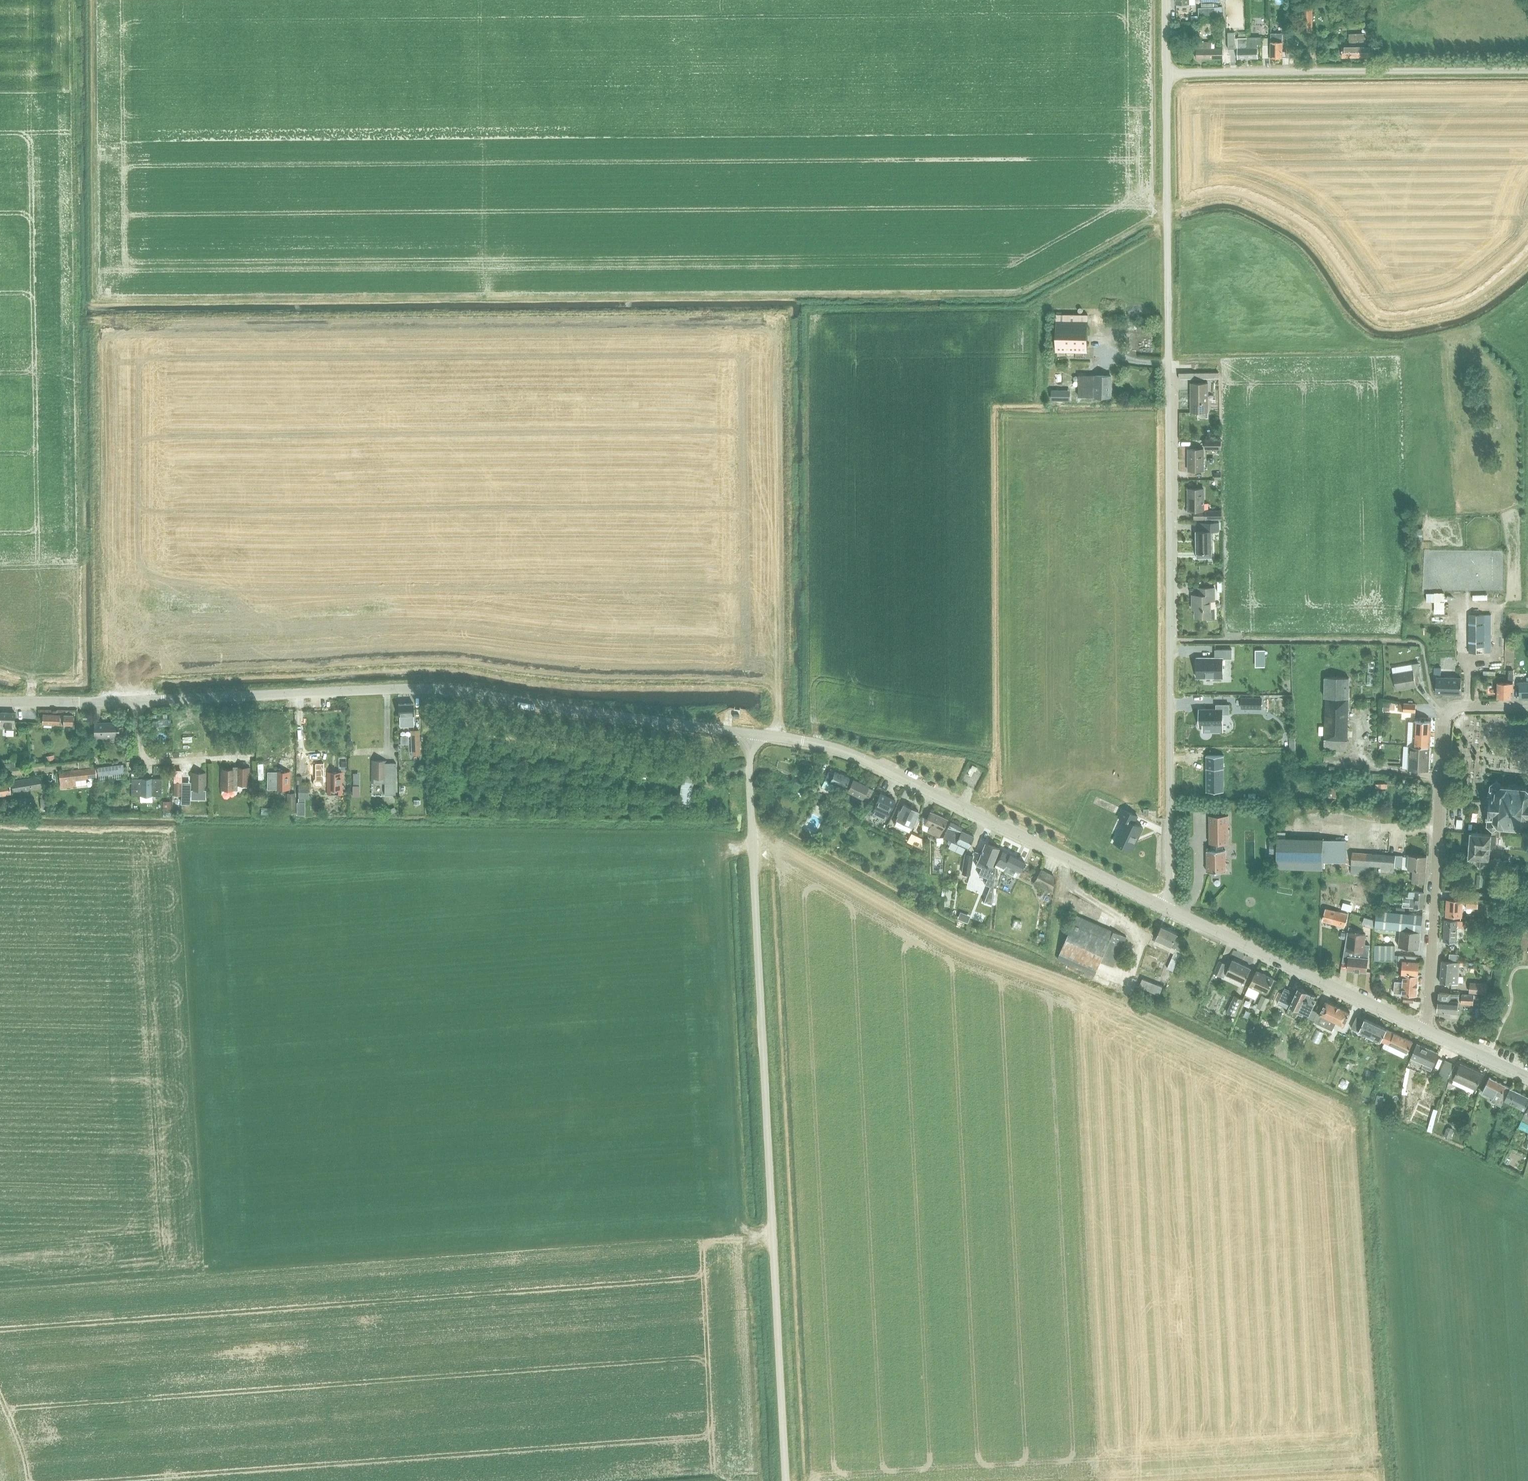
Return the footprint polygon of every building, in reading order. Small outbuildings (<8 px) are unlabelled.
[(1242,2),(1230,2),(1230,12),(1236,12),(1236,15),(1242,15),(1242,2)] [(1313,5),(1303,5),(1303,31),(1313,31),(1313,26),(1313,5)] [(1199,16),(1215,15),(1215,7),(1199,8),(1199,16)] [(1271,33),(1271,57),(1282,57),(1283,33),(1271,33)] [(1373,57),(1373,46),(1366,46),(1366,36),(1363,36),(1363,33),(1350,33),(1350,46),(1343,46),(1343,57),(1358,57),(1373,57)] [(1287,37),(1287,46),(1297,46),(1297,37),(1287,37)] [(1238,48),(1237,48),(1238,58),(1258,58),(1258,47),(1258,44),(1261,44),(1260,38),(1246,38),(1238,38),(1238,48)] [(1215,42),(1196,42),(1197,59),(1223,58),(1223,48),(1216,48),(1215,42)] [(1287,46),(1287,57),(1296,57),(1297,46),(1287,46)] [(1057,313),(1057,320),(1056,351),(1088,351),(1088,313),(1057,313)] [(1095,376),(1079,375),(1079,396),(1095,396),(1095,397),(1111,397),(1111,376),(1095,375),(1095,376)] [(1208,412),(1208,382),(1191,382),(1191,412),(1208,412)] [(1061,390),(1052,390),(1052,399),(1061,399),(1061,392),(1061,390)] [(1206,448),(1222,448),(1222,439),(1206,439),(1206,448)] [(1189,470),(1204,470),(1204,448),(1189,448),(1189,470)] [(1222,510),(1204,510),(1204,488),(1189,488),(1189,510),(1194,510),(1194,519),(1222,518),(1222,510)] [(1219,522),(1199,522),(1199,530),(1196,530),(1197,557),(1212,557),(1212,531),(1219,531),(1219,522)] [(1195,617),(1207,617),(1207,619),(1215,619),(1215,609),(1211,609),(1211,600),(1215,600),(1215,587),(1199,587),(1199,595),(1192,595),(1192,609),(1195,609),(1195,617)] [(1492,652),(1492,614),(1469,614),(1469,652),(1492,652)] [(1197,657),(1197,677),(1199,677),(1208,678),(1213,678),(1214,678),(1214,680),(1218,680),(1222,680),(1222,678),(1223,678),(1223,666),(1223,664),(1223,658),(1225,658),(1232,658),(1232,655),(1232,649),(1222,649),(1216,649),(1215,649),(1215,653),(1215,657),(1206,657),(1197,657)] [(1413,670),(1393,673),(1396,689),(1416,686),(1415,682),(1422,681),(1419,662),(1412,664),(1413,670)] [(1461,694),(1462,677),(1441,677),(1441,667),(1434,667),(1434,677),(1436,677),(1436,693),(1461,694)] [(1513,690),(1513,670),(1509,670),(1508,682),(1498,682),(1498,697),(1511,697),(1511,690),(1513,690)] [(1349,750),(1351,677),(1327,677),(1326,697),(1327,697),(1325,749),(1349,750)] [(1519,682),(1520,698),(1527,698),(1527,681),(1519,682)] [(1262,699),(1242,699),(1242,706),(1242,708),(1252,708),(1262,708),(1262,699)] [(400,716),(400,724),(414,724),(414,703),(413,703),(399,704),(399,716),(400,716)] [(1416,711),(1416,703),(1404,703),(1404,711),(1416,711)] [(1200,709),(1199,709),(1200,717),(1200,726),(1203,726),(1212,726),(1212,730),(1212,731),(1218,731),(1223,731),(1223,725),(1223,719),(1223,713),(1227,713),(1229,713),(1229,708),(1229,704),(1223,704),(1217,704),(1217,705),(1217,708),(1216,708),(1208,708),(1200,709)] [(15,712),(0,712),(0,728),(15,728),(15,712)] [(57,728),(57,725),(60,725),(60,715),(43,714),(43,724),(44,724),(44,727),(57,728)] [(74,715),(64,715),(64,724),(74,725),(74,715)] [(1415,720),(1414,745),(1430,746),(1431,721),(1415,720)] [(95,723),(95,736),(120,736),(119,722),(95,723)] [(1430,746),(1410,745),(1408,769),(1429,770),(1430,746)] [(1206,755),(1206,756),(1207,756),(1207,762),(1207,767),(1207,768),(1206,768),(1207,768),(1207,779),(1207,790),(1206,790),(1206,791),(1208,791),(1217,791),(1224,791),(1224,790),(1224,781),(1224,769),(1224,768),(1224,759),(1224,756),(1224,755),(1214,755),(1206,755)] [(374,760),(372,761),(372,783),(385,783),(385,794),(396,794),(396,763),(386,763),(386,761),(384,761),(384,760),(374,760)] [(314,779),(314,786),(324,786),(324,782),(328,782),(328,789),(328,794),(342,794),(342,789),(342,772),(328,772),(328,777),(324,777),(325,763),(320,763),(318,763),(316,763),(315,779),(314,779)] [(124,764),(98,767),(99,775),(125,772),(124,764)] [(250,783),(250,766),(236,766),(236,768),(222,767),(221,788),(237,788),(237,783),(250,783)] [(71,770),(60,772),(62,787),(73,786),(74,786),(74,785),(85,784),(87,784),(86,778),(91,777),(94,777),(93,768),(90,768),(71,770)] [(649,769),(648,777),(682,781),(679,804),(691,806),(695,776),(682,774),(683,773),(649,769)] [(276,771),(268,771),(268,788),(276,788),(290,789),(290,772),(276,771)] [(833,773),(829,771),(821,786),(832,792),(835,784),(844,789),(850,778),(835,771),(833,773)] [(192,794),(206,795),(206,773),(192,773),(192,794)] [(12,781),(14,791),(43,786),(42,776),(12,781)] [(162,778),(154,778),(132,778),(132,795),(140,795),(154,795),(162,795),(162,778)] [(1496,836),(1500,836),(1501,826),(1506,826),(1506,828),(1507,828),(1506,829),(1514,829),(1515,829),(1515,827),(1523,828),(1523,837),(1527,837),(1527,786),(1527,788),(1526,787),(1527,786),(1526,786),(1526,787),(1518,786),(1518,785),(1517,785),(1517,784),(1510,784),(1509,784),(1509,786),(1501,785),(1497,780),(1497,779),(1496,780),(1491,784),(1490,783),(1489,784),(1491,785),(1490,790),(1489,790),(1488,797),(1486,796),(1484,812),(1487,812),(1486,819),(1488,819),(1487,824),(1486,825),(1486,826),(1488,825),(1492,830),(1492,834),(1493,834),(1493,835),(1496,835),(1496,836)] [(868,800),(873,790),(853,780),(848,791),(868,800)] [(12,793),(10,781),(0,782),(0,795),(12,793)] [(182,782),(174,782),(174,795),(182,796),(182,782)] [(309,784),(299,784),(299,795),(309,795),(309,784)] [(872,802),(875,804),(871,812),(885,819),(889,811),(890,811),(895,800),(880,793),(879,796),(876,794),(872,802)] [(904,804),(897,819),(894,824),(909,831),(918,811),(904,804)] [(1138,837),(1143,827),(1134,823),(1138,816),(1122,808),(1118,816),(1125,819),(1114,842),(1131,849),(1137,836),(1138,837)] [(929,832),(939,836),(947,819),(931,812),(925,824),(930,826),(929,829),(930,829),(929,832)] [(1229,843),(1229,815),(1209,815),(1210,843),(1211,843),(1211,850),(1207,850),(1207,871),(1226,871),(1226,850),(1223,850),(1223,843),(1229,843)] [(949,839),(947,842),(950,847),(963,853),(965,847),(968,848),(974,836),(955,827),(956,824),(950,822),(943,837),(949,839)] [(1493,834),(1492,834),(1470,832),(1469,857),(1481,858),(1481,859),(1479,859),(1478,866),(1510,869),(1510,860),(1501,860),(1501,858),(1494,857),(1494,859),(1490,859),(1490,850),(1495,850),(1496,836),(1496,835),(1493,835),(1493,834)] [(910,836),(907,841),(918,847),(922,839),(915,835),(913,837),(910,836)] [(1276,867),(1323,869),(1323,861),(1346,862),(1346,840),(1277,837),(1277,841),(1270,841),(1270,852),(1277,853),(1276,867)] [(978,860),(976,865),(981,867),(979,874),(983,876),(988,878),(985,884),(989,886),(984,901),(992,904),(993,887),(995,868),(992,866),(997,854),(999,848),(996,846),(992,845),(991,848),(988,847),(984,845),(983,847),(981,853),(979,852),(976,859),(978,860)] [(1016,877),(1018,873),(1024,861),(1010,853),(1010,854),(1003,850),(995,866),(1002,869),(1016,877)] [(1402,867),(1403,855),(1352,852),(1351,872),(1369,873),(1369,865),(1395,867),(1402,867)] [(1402,868),(1408,869),(1414,869),(1412,882),(1425,883),(1427,855),(1405,854),(1404,859),(1403,859),(1402,868)] [(970,874),(973,856),(965,855),(962,872),(970,874)] [(1054,875),(1042,869),(1034,884),(1052,894),(1054,875)] [(1423,908),(1424,892),(1411,891),(1411,897),(1404,896),(1403,896),(1403,906),(1410,906),(1410,909),(1415,910),(1415,907),(1423,908)] [(1477,907),(1478,899),(1462,899),(1462,900),(1448,899),(1447,914),(1461,915),(1462,904),(1467,904),(1467,906),(1477,907)] [(1345,926),(1348,914),(1326,908),(1322,920),(1345,926)] [(1419,948),(1423,914),(1404,912),(1396,911),(1377,909),(1375,931),(1396,933),(1397,929),(1400,929),(1399,946),(1419,948)] [(1114,966),(1127,936),(1077,914),(1058,958),(1095,974),(1101,961),(1114,966)] [(1465,927),(1466,921),(1457,920),(1445,919),(1443,941),(1456,941),(1457,926),(1465,927)] [(1162,926),(1156,939),(1154,943),(1174,953),(1167,967),(1173,970),(1181,954),(1180,954),(1185,943),(1176,938),(1178,934),(1162,926)] [(1364,944),(1366,933),(1348,932),(1345,949),(1354,950),(1353,956),(1349,956),(1348,969),(1367,971),(1368,958),(1369,953),(1370,944),(1364,944)] [(1398,960),(1399,955),(1395,954),(1395,945),(1375,944),(1374,960),(1395,960),(1398,960)] [(1417,956),(1399,955),(1398,960),(1403,960),(1402,972),(1418,974),(1419,961),(1416,961),(1417,956)] [(1245,982),(1251,968),(1233,959),(1229,967),(1225,965),(1226,963),(1220,960),(1214,973),(1221,976),(1222,972),(1245,982)] [(1458,984),(1459,974),(1459,966),(1463,966),(1463,962),(1442,960),(1440,982),(1458,984)] [(1267,993),(1274,978),(1257,970),(1245,994),(1256,998),(1260,989),(1267,993)] [(1418,975),(1404,974),(1403,981),(1395,981),(1394,993),(1416,994),(1416,995),(1417,995),(1418,975)] [(1160,994),(1163,986),(1143,978),(1140,986),(1160,994)] [(1488,983),(1470,982),(1469,993),(1487,995),(1488,983)] [(1313,1020),(1316,1015),(1318,1011),(1312,1008),(1317,996),(1298,987),(1296,993),(1285,988),(1278,1003),(1288,1008),(1286,1013),(1295,1017),(1297,1012),(1302,1014),(1304,1011),(1309,1013),(1307,1017),(1313,1020)] [(1458,1012),(1459,993),(1439,992),(1438,1011),(1458,1012)] [(1477,998),(1477,994),(1462,993),(1461,1003),(1473,1004),(1474,998),(1477,998)] [(1236,1015),(1243,998),(1235,995),(1228,1011),(1236,1015)] [(1270,998),(1262,995),(1257,1007),(1265,1010),(1270,998)] [(1319,1016),(1316,1015),(1313,1020),(1316,1022),(1332,1030),(1336,1022),(1344,1025),(1350,1011),(1326,1000),(1319,1016)] [(1385,1042),(1390,1030),(1387,1029),(1365,1018),(1364,1019),(1357,1016),(1352,1028),(1381,1041),(1381,1040),(1385,1042)] [(1316,1042),(1321,1029),(1315,1026),(1310,1040),(1316,1042)] [(1390,1030),(1385,1042),(1407,1052),(1413,1041),(1390,1030)] [(1417,1043),(1410,1059),(1423,1064),(1422,1067),(1431,1071),(1431,1070),(1439,1053),(1417,1043)] [(1448,1078),(1455,1063),(1449,1061),(1446,1059),(1439,1076),(1447,1081),(1448,1078)] [(1455,1063),(1448,1078),(1454,1080),(1453,1082),(1473,1092),(1482,1073),(1461,1063),(1460,1066),(1455,1063)] [(1367,1069),(1365,1075),(1374,1077),(1375,1071),(1367,1069)] [(1490,1077),(1483,1091),(1493,1096),(1491,1100),(1502,1106),(1505,1100),(1504,1100),(1511,1087),(1490,1077)] [(1341,1081),(1340,1084),(1341,1087),(1344,1089),(1347,1088),(1348,1085),(1347,1082),(1344,1080),(1341,1081)] [(1511,1087),(1504,1100),(1505,1100),(1502,1106),(1501,1107),(1505,1109),(1507,1105),(1518,1110),(1520,1107),(1525,1110),(1527,1103),(1527,1096),(1511,1087)] [(1377,1094),(1375,1102),(1381,1103),(1383,1095),(1377,1094)] [(1434,1109),(1427,1130),(1432,1131),(1439,1110),(1434,1109)]
